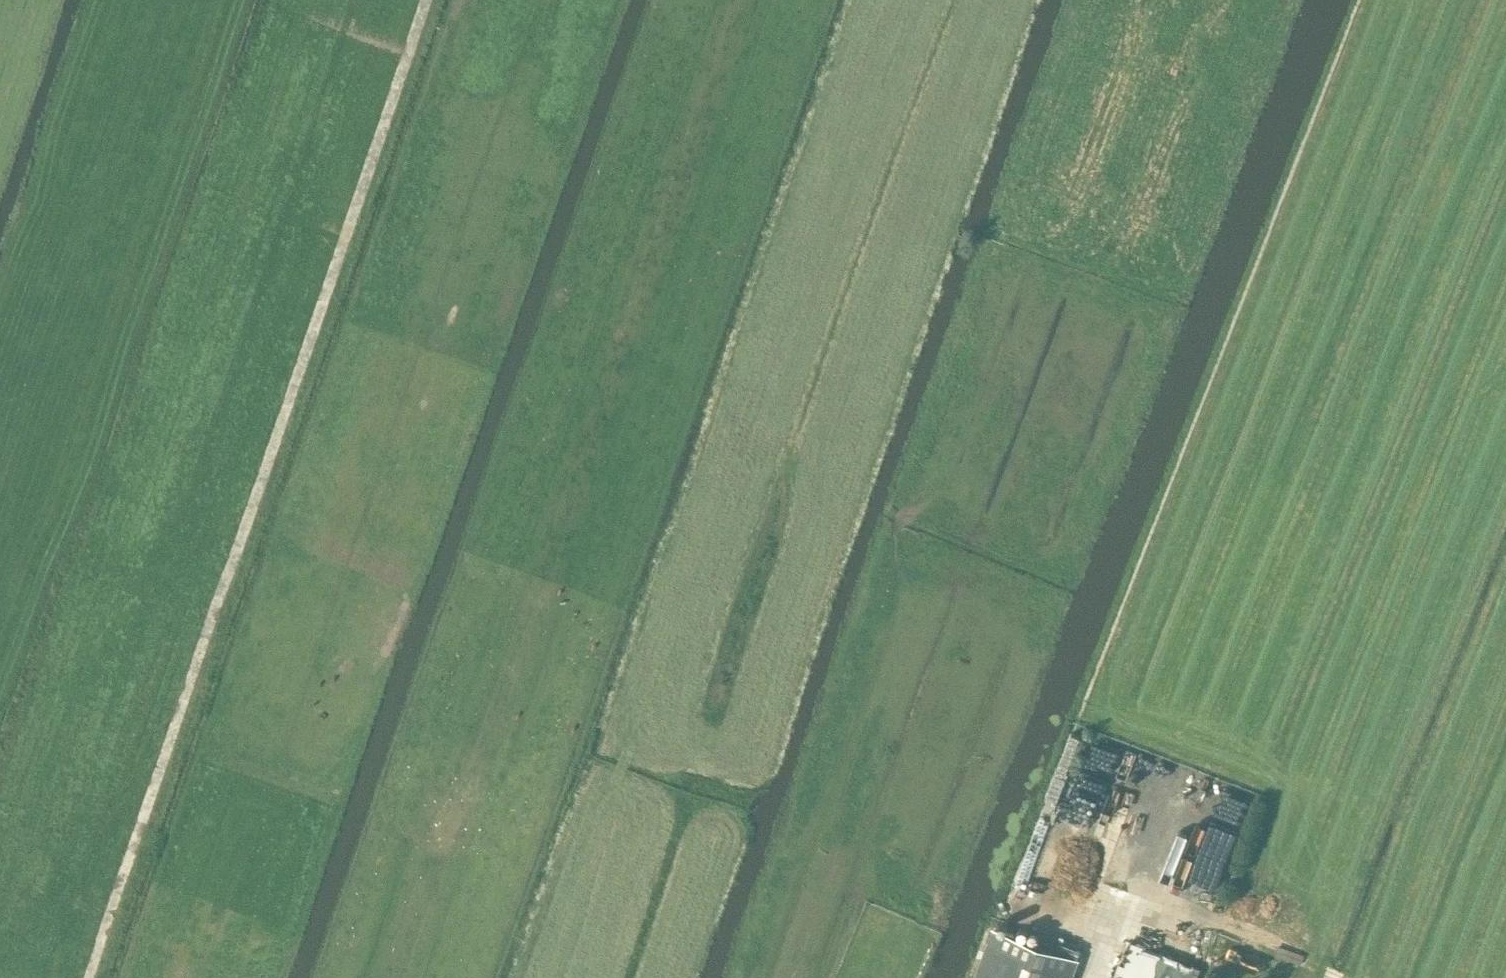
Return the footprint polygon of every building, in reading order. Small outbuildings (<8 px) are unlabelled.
[(1073,968),(986,937),(971,977),(1070,977),(1073,968)]
